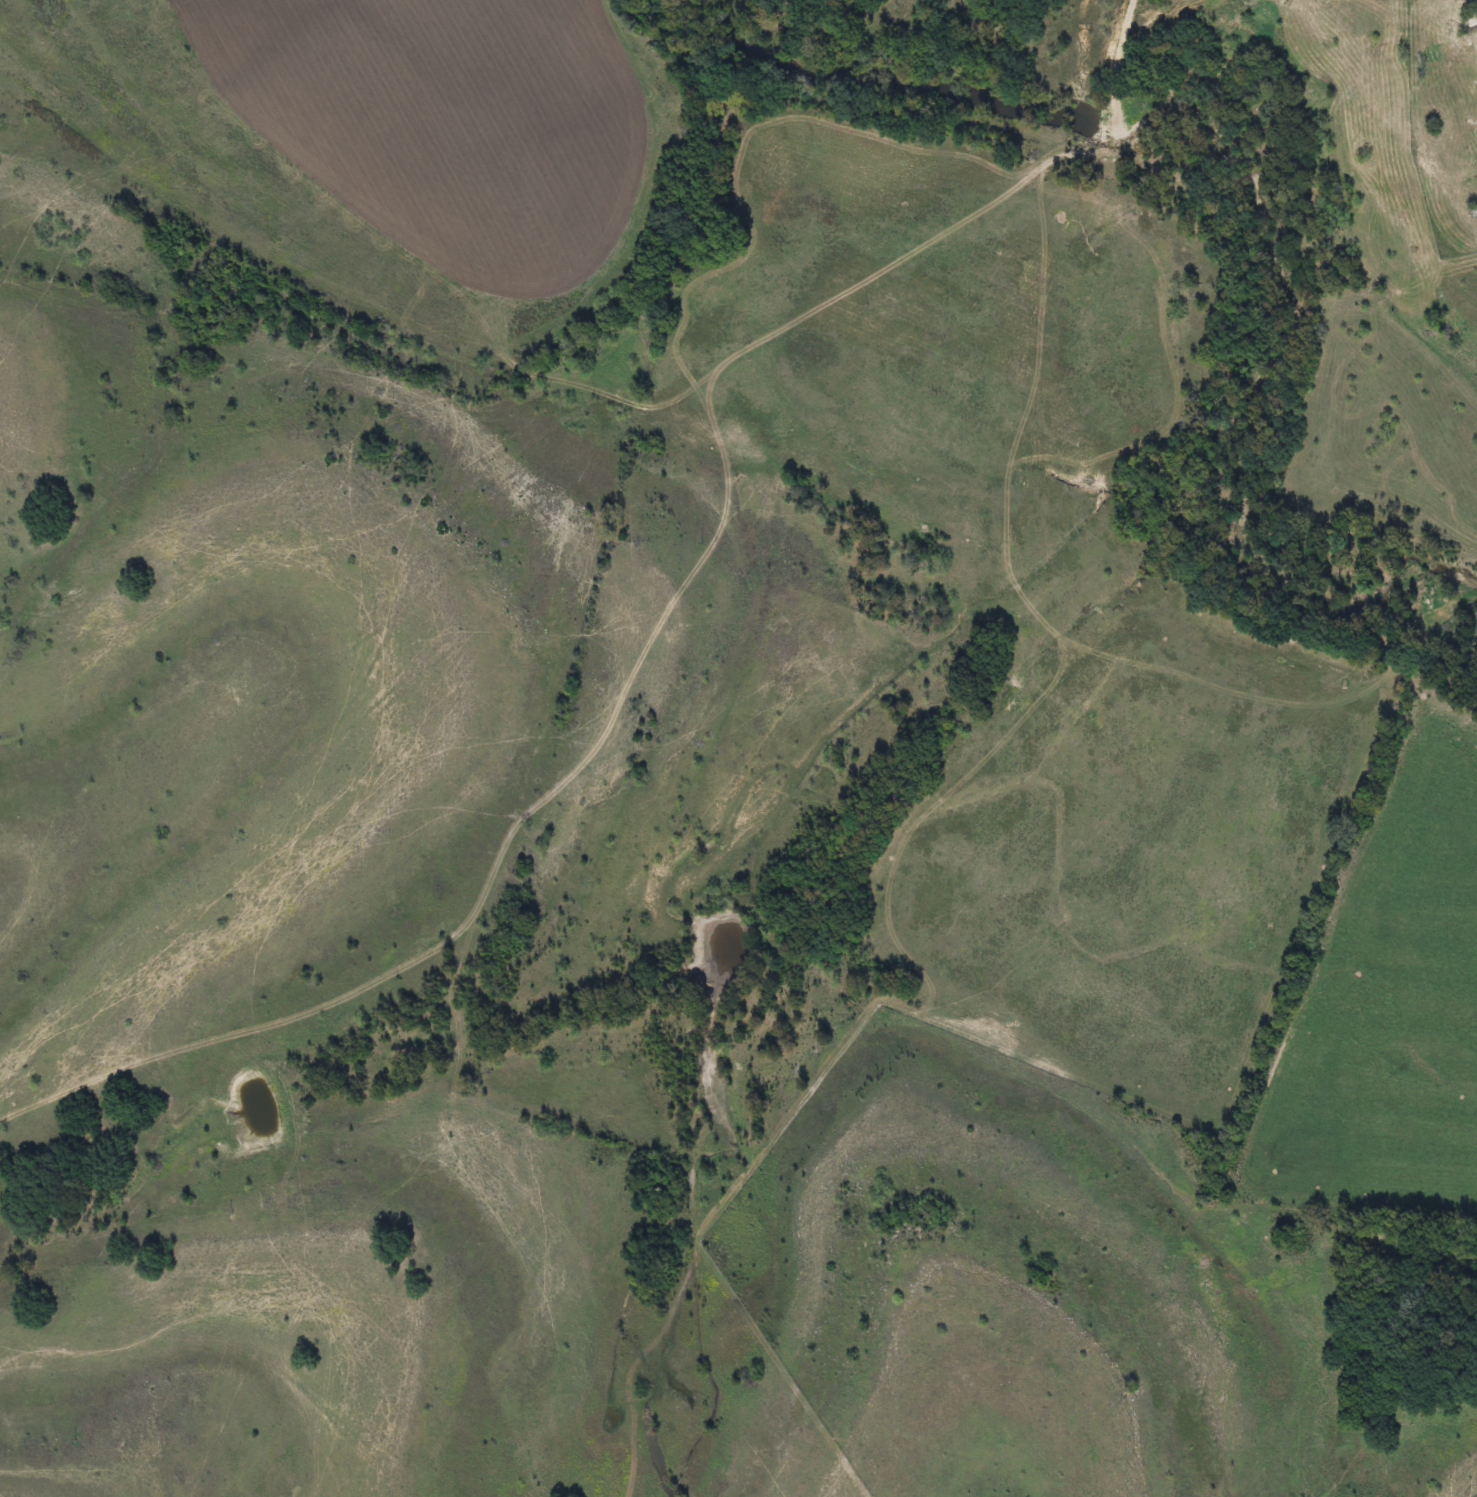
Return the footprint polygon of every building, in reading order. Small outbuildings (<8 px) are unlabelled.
[(1467,18),(1476,13),(1476,24),(1470,27),(1467,18)]
